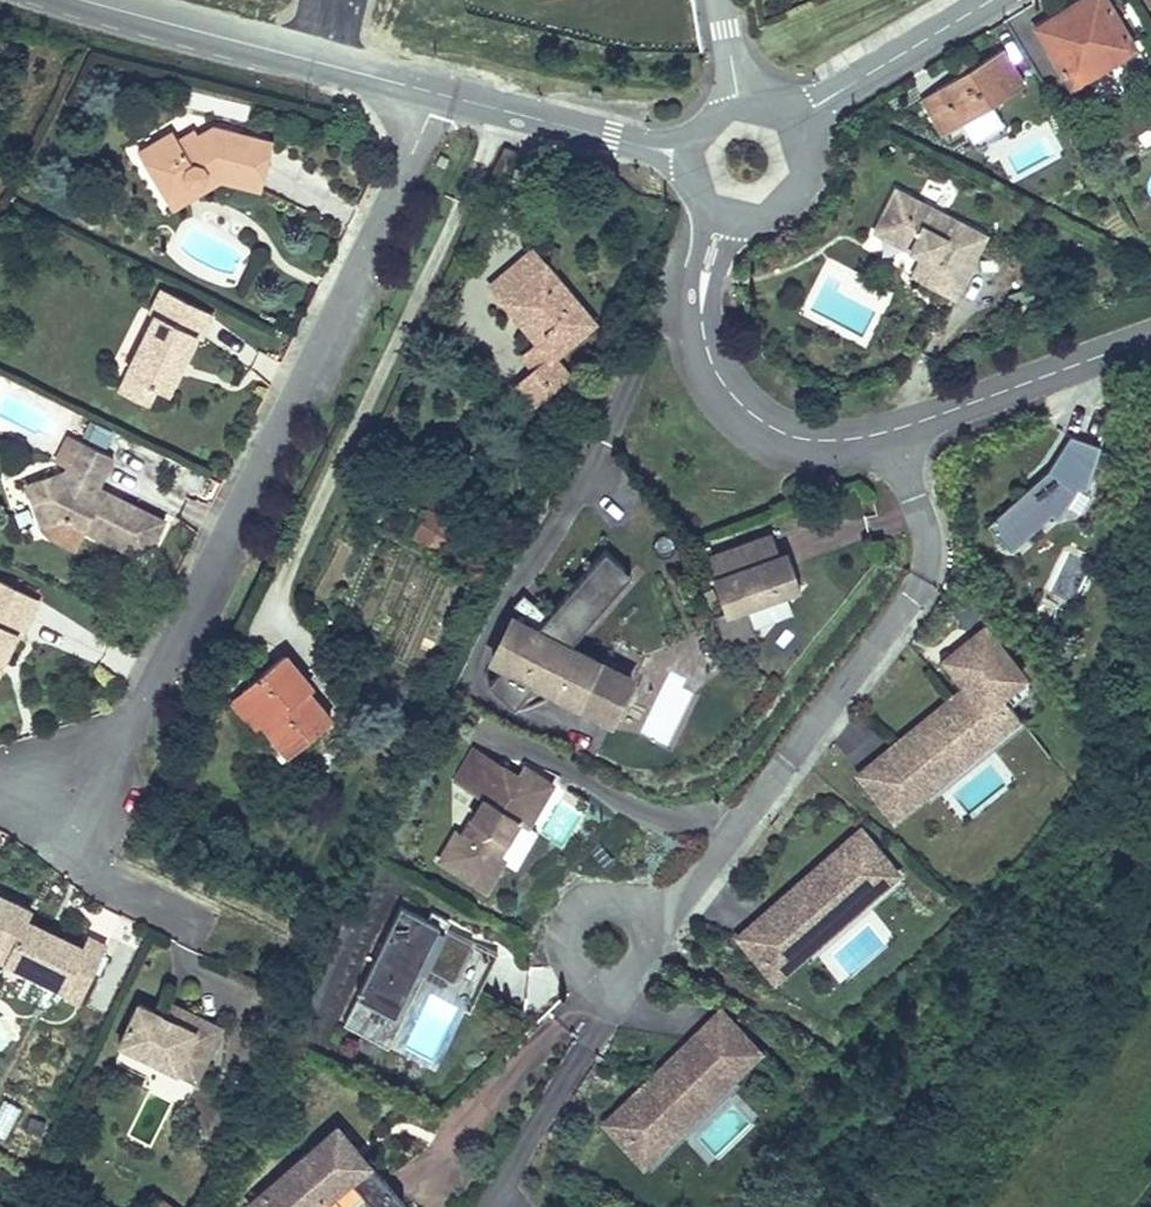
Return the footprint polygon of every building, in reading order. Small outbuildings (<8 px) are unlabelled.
[(1108,63),(1134,47),(1105,0),(1082,0),(1037,28),(1068,79),(1104,58),(1108,63)] [(970,70),(962,74),(923,98),(944,134),(1025,85),(1002,49),(970,70)] [(1111,68),(1108,63),(1104,58),(1068,79),(1075,90),(1111,68)] [(958,68),(962,74),(970,70),(966,62),(958,68)] [(885,123),(894,118),(886,104),(877,110),(885,123)] [(207,178),(221,181),(261,191),(273,140),(213,125),(198,134),(194,129),(177,139),(172,130),(149,144),(158,159),(147,166),(165,195),(187,182),(189,184),(198,187),(206,182),(207,178)] [(138,151),(147,166),(158,159),(149,144),(138,151)] [(441,154),(436,164),(444,168),(449,159),(441,154)] [(174,210),(221,181),(207,178),(206,182),(198,187),(189,184),(187,182),(165,195),(174,210)] [(921,253),(918,259),(908,278),(954,301),(988,235),(894,188),(871,235),(907,254),(910,248),(921,253)] [(907,254),(918,259),(921,253),(910,248),(907,254)] [(532,318),(523,325),(538,343),(522,357),(534,371),(513,389),(529,408),(568,374),(553,357),(593,323),(532,251),(491,287),(506,304),(514,298),(532,318)] [(177,362),(182,364),(195,336),(204,339),(215,316),(164,291),(153,314),(156,316),(127,374),(156,388),(167,393),(179,370),(174,368),(177,362)] [(506,304),(523,325),(532,318),(514,298),(506,304)] [(149,403),(156,388),(127,374),(121,389),(149,403)] [(81,439),(105,451),(115,431),(90,419),(81,439)] [(1101,444),(1070,434),(1048,469),(987,525),(1011,551),(1051,513),(1059,517),(1079,484),(1087,487),(1101,444)] [(101,497),(98,488),(113,457),(68,436),(56,462),(67,467),(65,472),(27,485),(42,528),(47,537),(76,551),(85,531),(145,560),(164,520),(120,498),(111,502),(101,497)] [(120,498),(98,488),(101,497),(111,502),(120,498)] [(442,546),(449,517),(419,510),(413,540),(442,546)] [(781,555),(773,535),(742,545),(749,566),(781,555)] [(749,566),(742,545),(695,562),(703,583),(714,580),(724,610),(713,614),(725,647),(756,636),(745,604),(791,588),(799,585),(792,563),(785,566),(781,555),(749,566)] [(484,655),(500,663),(486,679),(512,702),(528,685),(606,723),(609,717),(633,668),(571,637),(631,570),(604,547),(545,613),(524,591),(509,606),(484,655)] [(792,563),(789,553),(781,555),(785,566),(792,563)] [(2,662),(19,626),(25,629),(40,600),(0,580),(0,661),(2,662)] [(1058,603),(1040,595),(1024,614),(1052,635),(1058,603)] [(967,651),(964,647),(947,661),(969,688),(895,747),(901,753),(867,781),(890,809),(918,786),(1013,708),(1010,705),(1001,694),(1022,676),(984,630),(973,640),(976,644),(967,651)] [(973,640),(964,647),(967,651),(976,644),(973,640)] [(268,721),(264,725),(289,755),(331,720),(307,692),(311,688),(284,655),(242,690),(268,721)] [(832,739),(859,766),(910,717),(915,723),(947,691),(921,665),(873,711),(867,705),(832,739)] [(1032,688),(1022,676),(1001,694),(1010,705),(1032,688)] [(257,730),(264,725),(268,721),(242,690),(232,699),(257,730)] [(1024,722),(1013,708),(918,786),(930,800),(1024,722)] [(862,774),(867,781),(901,753),(895,747),(862,774)] [(498,836),(506,842),(520,820),(529,825),(553,784),(525,768),(519,778),(513,788),(498,779),(504,769),(473,751),(455,783),(484,800),(462,837),(456,833),(439,861),(458,872),(460,869),(467,873),(465,876),(486,889),(504,859),(498,856),(489,850),(498,836)] [(519,778),(504,769),(498,779),(513,788),(519,778)] [(797,948),(891,867),(861,833),(774,907),(779,914),(746,942),(770,971),(797,948)] [(498,856),(506,842),(498,836),(489,850),(498,856)] [(902,880),(891,867),(797,948),(809,961),(902,880)] [(48,931),(27,921),(32,911),(0,895),(0,958),(64,988),(61,994),(80,1003),(106,946),(88,937),(83,948),(54,934),(52,940),(45,937),(48,931)] [(421,965),(427,968),(454,981),(480,993),(498,955),(473,942),(446,929),(427,920),(402,907),(343,1026),(389,1048),(403,1019),(396,1016),(421,965)] [(740,936),(746,942),(779,914),(774,907),(740,936)] [(432,911),(427,920),(446,929),(450,920),(432,911)] [(54,934),(48,931),(45,937),(52,940),(54,934)] [(403,1019),(427,968),(421,965),(396,1016),(403,1019)] [(164,1000),(158,1012),(177,1021),(183,1009),(164,1000)] [(185,1052),(205,1062),(222,1027),(183,1009),(177,1021),(158,1012),(138,1004),(119,1045),(177,1071),(185,1052)] [(721,1005),(689,1036),(695,1042),(726,1011),(721,1005)] [(639,1156),(727,1071),(735,1079),(764,1050),(726,1011),(695,1042),(689,1036),(599,1123),(643,1168),(647,1165),(639,1156)] [(196,1081),(205,1062),(185,1052),(177,1071),(196,1081)] [(735,1079),(727,1071),(639,1156),(647,1165),(651,1169),(739,1084),(735,1079)] [(20,1109),(3,1101),(0,1107),(0,1140),(5,1142),(20,1109)] [(356,1150),(336,1129),(250,1206),(356,1206),(366,1199),(373,1206),(401,1206),(404,1204),(361,1156),(355,1161),(350,1156),(356,1150)] [(361,1156),(356,1150),(350,1156),(355,1161),(361,1156)]
